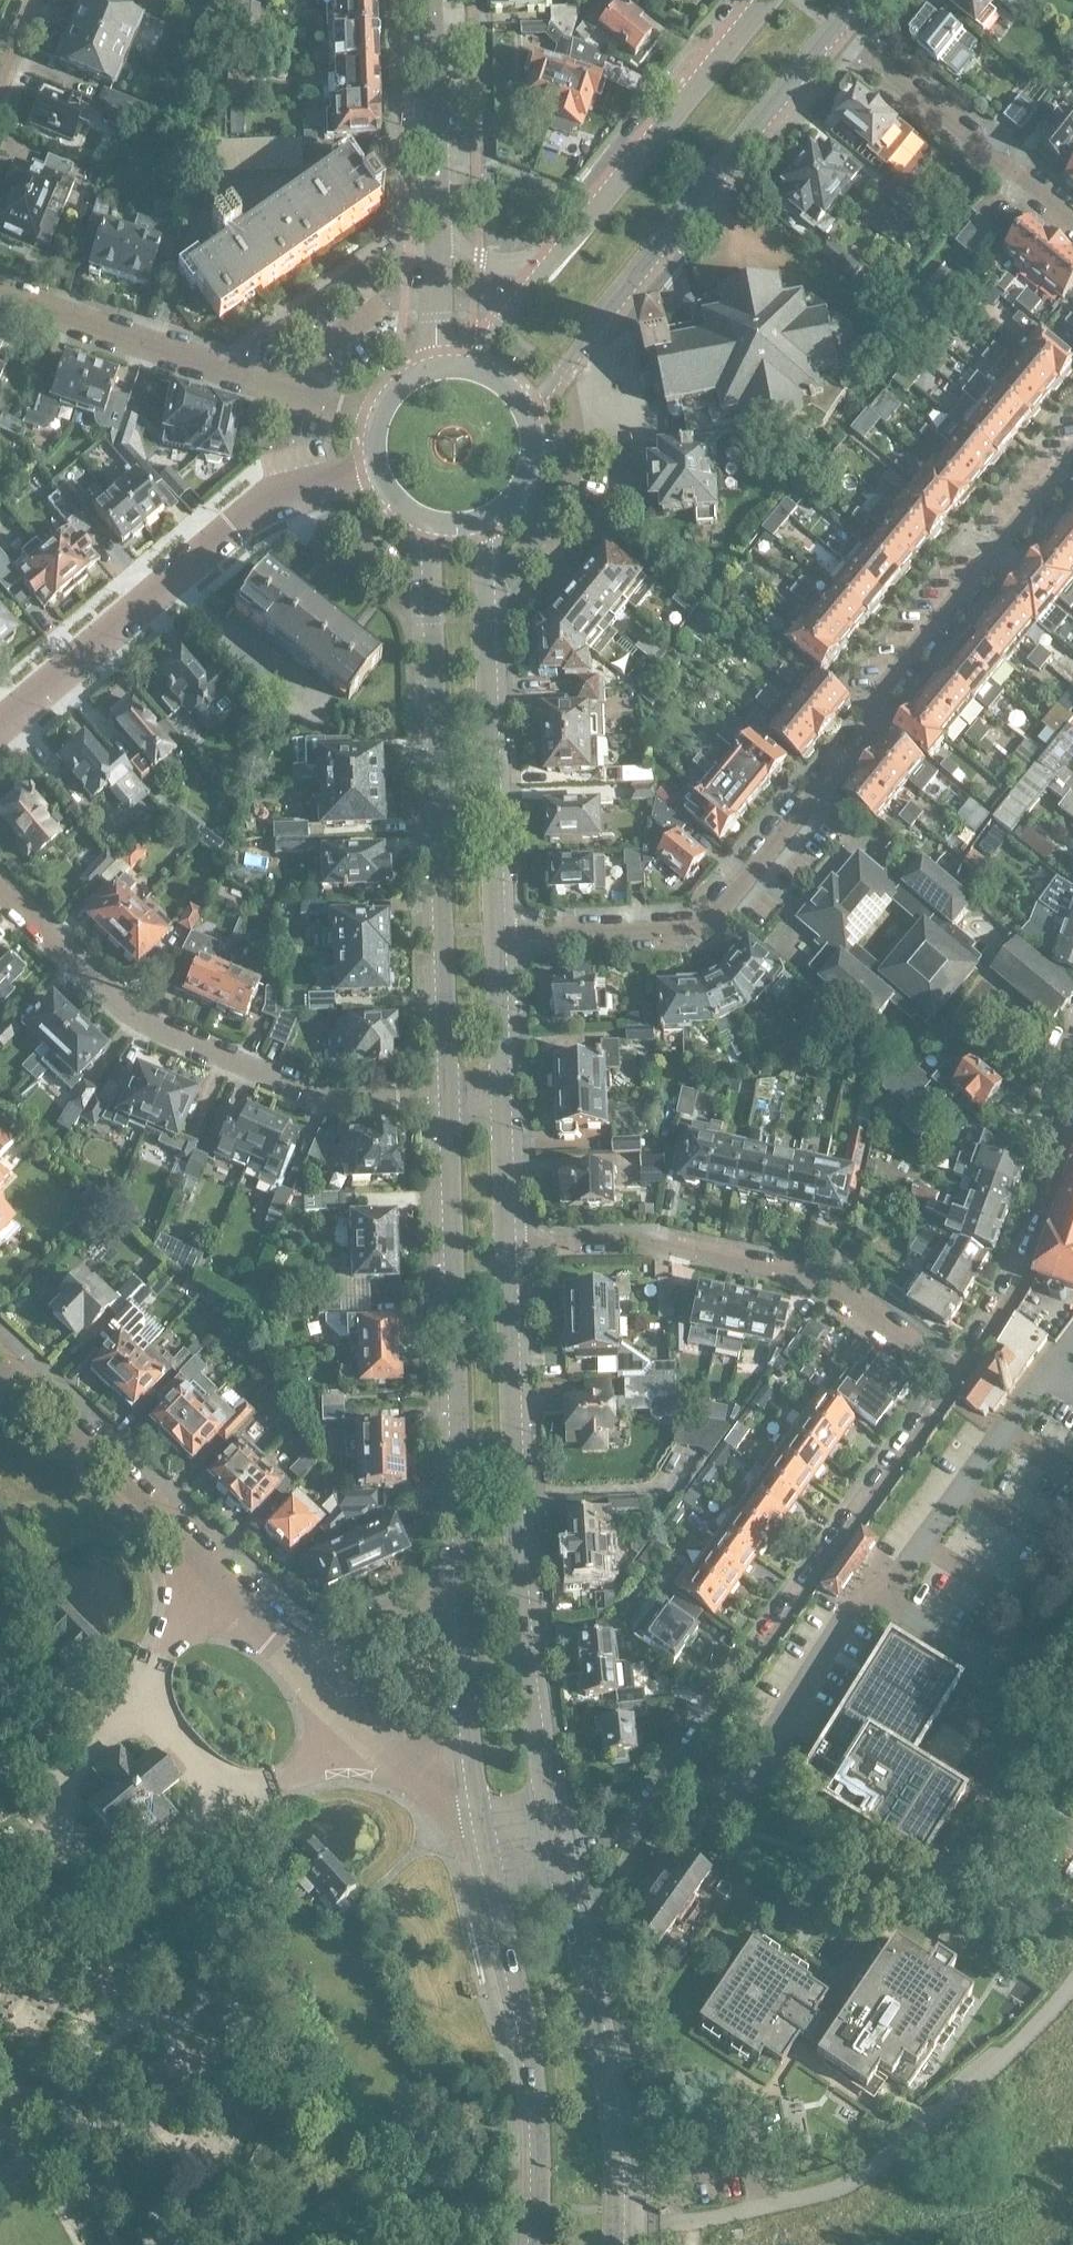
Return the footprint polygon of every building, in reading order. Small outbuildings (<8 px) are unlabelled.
[(73,30),(123,51),(130,34),(134,35),(141,19),(96,0),(85,0),(73,30)] [(157,7),(140,0),(135,12),(167,25),(172,13),(157,7)] [(322,1),(331,1),(332,30),(377,28),(376,0),(322,0),(322,1)] [(492,11),(546,9),(546,0),(492,0),(492,11)] [(576,33),(587,42),(594,33),(600,26),(621,43),(620,44),(625,49),(626,48),(636,55),(651,36),(638,26),(643,19),(619,0),(602,0),(596,7),(582,23),(583,24),(576,33)] [(984,30),(997,14),(989,8),(996,0),(947,0),(984,30)] [(1019,18),(1021,16),(1029,21),(1035,13),(1019,0),(1004,0),(1001,4),(1019,18)] [(581,7),(551,8),(552,25),(565,39),(571,42),(571,41),(581,7)] [(928,10),(910,34),(912,35),(911,36),(911,39),(912,41),(916,43),(918,44),(920,43),(921,42),(922,43),(918,47),(939,63),(940,62),(947,68),(962,49),(970,55),(978,44),(968,35),(962,31),(944,16),(941,20),(928,10)] [(316,58),(317,66),(319,66),(333,66),(378,64),(377,28),(332,30),(333,60),(324,60),(324,57),(316,58)] [(123,51),(73,30),(58,64),(113,87),(120,69),(116,68),(123,51)] [(565,39),(561,56),(568,59),(570,59),(574,42),(571,41),(571,42),(565,39)] [(568,68),(548,129),(569,136),(573,126),(579,128),(582,120),(584,120),(591,99),(595,101),(596,96),(600,97),(604,83),(601,82),(602,80),(593,77),(594,71),(600,74),(608,58),(590,48),(574,42),(570,59),(568,59),(568,68)] [(526,70),(529,73),(527,77),(530,79),(523,101),(525,101),(522,109),(529,111),(526,121),(548,129),(568,68),(534,57),(532,62),(528,63),(526,70)] [(323,103),(335,102),(334,102),(379,100),(378,64),(333,66),(319,66),(319,86),(323,86),(323,89),(322,89),(323,103)] [(247,68),(226,69),(227,106),(252,105),(251,84),(247,85),(247,68)] [(1065,69),(1049,88),(1059,96),(1072,80),(1072,76),(1065,69)] [(104,90),(98,105),(106,108),(130,117),(142,122),(148,108),(104,90)] [(46,95),(34,124),(72,140),(79,123),(86,126),(90,114),(77,109),(78,107),(56,98),(56,100),(46,95)] [(840,120),(872,146),(869,150),(888,165),(903,146),(907,149),(917,137),(901,124),(899,127),(888,118),(890,115),(874,102),(872,105),(860,96),(840,120)] [(1019,99),(1004,118),(1022,132),(1037,113),(1019,99)] [(379,100),(334,102),(335,102),(323,103),(325,139),(381,137),(379,100)] [(130,117),(106,108),(101,122),(124,131),(130,117)] [(1065,110),(1049,129),(1053,132),(1040,147),(1064,166),(1072,155),(1072,111),(1070,115),(1065,110)] [(317,133),(304,133),(305,146),(317,145),(317,133)] [(210,139),(207,149),(214,151),(215,171),(229,170),(228,143),(226,143),(210,139)] [(286,141),(272,142),(273,168),(287,167),(286,141)] [(301,141),(286,141),(287,167),(302,167),(301,141)] [(257,142),(243,143),(244,169),(258,169),(257,142)] [(272,142),(257,142),(258,169),(273,168),(272,142)] [(243,143),(228,143),(229,170),(244,169),(243,143)] [(807,156),(798,168),(838,200),(850,185),(858,192),(859,190),(863,193),(869,186),(865,183),(866,182),(858,176),(847,167),(849,164),(833,152),(831,154),(820,146),(810,158),(807,156)] [(207,149),(200,171),(215,171),(214,151),(207,149)] [(337,175),(309,195),(336,233),(376,205),(372,200),(383,192),(371,174),(364,179),(360,173),(362,172),(349,153),(330,166),(337,175)] [(8,195),(48,212),(61,217),(75,182),(68,179),(74,167),(49,157),(45,167),(37,163),(33,175),(15,168),(4,194),(8,195)] [(838,200),(798,168),(789,179),(792,181),(782,193),(793,201),(791,204),(806,217),(804,221),(816,231),(818,228),(827,235),(837,223),(826,215),(838,200)] [(921,179),(908,195),(918,203),(932,187),(921,179)] [(909,215),(918,203),(908,195),(900,188),(891,199),(909,215)] [(8,195),(0,215),(0,231),(13,236),(15,231),(34,239),(41,222),(44,223),(48,212),(8,195)] [(309,195),(270,223),(297,261),(336,233),(309,195)] [(93,210),(87,226),(82,242),(96,246),(87,274),(98,278),(100,272),(102,272),(101,275),(117,280),(132,233),(117,228),(118,224),(101,219),(105,204),(98,201),(94,211),(93,210)] [(93,210),(80,206),(75,222),(87,226),(93,210)] [(132,233),(117,280),(132,285),(133,283),(145,287),(153,266),(166,270),(183,221),(169,216),(165,226),(138,217),(132,233)] [(229,216),(211,229),(228,253),(257,289),(297,261),(270,223),(246,240),(229,216)] [(1034,220),(1033,219),(1006,252),(1026,268),(1052,235),(1044,229),(1045,225),(1038,219),(1034,220)] [(87,226),(75,222),(70,239),(82,243),(82,242),(87,226)] [(1052,235),(1026,268),(1045,284),(1071,251),(1063,244),(1064,240),(1057,235),(1053,236),(1052,235)] [(827,240),(819,250),(854,280),(863,269),(827,240)] [(1045,284),(1064,299),(1072,288),(1072,252),(1071,251),(1045,284)] [(257,289),(228,253),(204,270),(197,260),(178,274),(192,293),(198,289),(218,317),(257,289)] [(1005,294),(1015,281),(1007,275),(997,288),(1005,294)] [(645,369),(646,372),(650,391),(654,391),(655,398),(665,396),(667,408),(669,409),(669,414),(669,416),(670,418),(671,420),(673,421),(676,421),(679,420),(681,419),(684,417),(688,446),(662,447),(662,460),(651,461),(652,501),(663,501),(663,513),(697,512),(698,526),(718,525),(718,510),(719,511),(717,446),(718,446),(723,438),(722,437),(735,435),(748,443),(824,429),(848,394),(843,391),(840,375),(841,375),(840,368),(845,367),(855,358),(859,347),(857,336),(849,326),(836,321),(831,322),(830,317),(829,316),(827,308),(812,298),(806,299),(805,297),(786,301),(782,282),(758,286),(758,285),(743,288),(743,289),(721,294),(722,303),(706,306),(706,303),(702,304),(693,296),(682,311),(691,318),(692,324),(693,323),(695,327),(671,331),(670,332),(670,331),(642,336),(647,363),(649,363),(650,368),(645,369)] [(1016,303),(1024,309),(1034,296),(1027,290),(1016,303)] [(1042,302),(1034,296),(1024,309),(1031,315),(1042,302)] [(1029,352),(1061,379),(1072,364),(1072,356),(1044,332),(1028,351),(1029,352)] [(988,352),(1001,362),(1007,354),(994,344),(988,352)] [(1001,362),(988,352),(982,359),(995,369),(1001,362)] [(1029,352),(1014,371),(1046,397),(1061,379),(1029,352)] [(916,354),(900,373),(915,385),(930,366),(916,354)] [(64,358),(53,392),(35,386),(23,425),(39,430),(54,426),(60,406),(76,411),(90,367),(64,358)] [(90,367),(76,411),(94,417),(95,424),(100,429),(106,431),(103,439),(113,450),(124,415),(112,411),(114,404),(109,402),(117,376),(90,367)] [(1014,371),(998,390),(1031,416),(1046,397),(1014,371)] [(957,390),(970,400),(976,392),(963,382),(957,390)] [(212,400),(174,388),(165,430),(191,435),(188,449),(200,453),(212,400)] [(998,390),(983,409),(1015,435),(1031,416),(998,390)] [(853,426),(866,439),(894,409),(881,397),(853,426)] [(237,408),(212,400),(200,453),(200,455),(203,456),(205,464),(219,467),(224,460),(226,461),(232,457),(228,451),(236,417),(241,414),(237,408)] [(983,409),(968,427),(1000,454),(1015,435),(983,409)] [(138,419),(124,415),(113,450),(129,446),(138,419)] [(23,439),(25,434),(23,425),(2,416),(2,418),(1,417),(0,419),(0,431),(13,437),(14,435),(23,439)] [(968,427),(952,446),(985,472),(1000,454),(968,427)] [(938,438),(926,428),(919,436),(932,446),(938,438)] [(144,525),(165,506),(151,490),(161,482),(129,446),(113,450),(127,465),(125,467),(125,468),(124,471),(124,473),(124,476),(125,478),(126,479),(114,489),(144,525)] [(952,446),(937,465),(969,492),(985,472),(952,446)] [(843,465),(830,455),(819,469),(832,478),(843,465)] [(895,465),(908,476),(914,468),(901,458),(895,465)] [(969,492),(937,465),(936,465),(915,491),(948,518),(969,492)] [(169,469),(159,479),(179,500),(190,490),(169,469)] [(883,480),(896,490),(902,482),(890,472),(883,480)] [(59,492),(58,493),(78,516),(88,527),(100,517),(122,543),(144,525),(114,489),(97,504),(90,503),(89,503),(88,504),(75,488),(76,487),(71,482),(65,487),(58,479),(52,485),(59,492)] [(899,510),(900,511),(932,537),(948,518),(915,491),(899,510)] [(78,516),(58,493),(48,502),(67,525),(78,516)] [(792,517),(781,509),(771,520),(782,529),(792,517)] [(871,520),(858,510),(852,518),(865,528),(871,520)] [(900,511),(885,530),(917,556),(932,537),(900,511)] [(1058,533),(1072,545),(1072,514),(1058,533)] [(71,527),(43,551),(72,585),(100,561),(71,527)] [(885,530),(869,549),(901,575),(917,556),(885,530)] [(1042,551),(1072,576),(1072,545),(1058,533),(1042,551)] [(827,548),(840,558),(846,551),(833,541),(827,548)] [(4,574),(15,586),(20,580),(28,590),(44,609),(72,585),(43,551),(35,542),(21,554),(23,557),(4,574)] [(840,558),(827,548),(821,556),(834,566),(840,558)] [(869,549),(854,568),(886,594),(901,575),(869,549)] [(610,551),(591,573),(629,605),(642,590),(636,585),(642,576),(633,569),(634,567),(620,556),(619,558),(610,551)] [(1042,551),(1027,571),(1061,599),(1072,585),(1072,576),(1042,551)] [(854,568),(839,587),(871,613),(886,594),(854,568)] [(267,569),(234,610),(263,633),(296,592),(267,569)] [(591,573),(572,596),(605,622),(611,615),(617,619),(629,605),(591,573)] [(815,589),(803,578),(797,586),(809,596),(815,589)] [(1021,578),(1005,597),(1038,624),(1039,624),(1040,625),(1056,606),(1021,578)] [(809,596),(797,586),(790,593),(803,603),(809,596)] [(839,587),(823,606),(855,632),(871,613),(839,587)] [(701,605),(682,590),(673,602),(692,616),(701,605)] [(296,592),(263,633),(291,656),(324,615),(296,592)] [(572,596),(553,619),(591,651),(604,635),(598,630),(605,622),(572,596)] [(1005,597),(990,616),(1023,643),(1038,624),(1005,597)] [(808,624),(840,650),(855,632),(823,606),(808,624)] [(695,620),(714,635),(721,625),(702,610),(695,620)] [(16,632),(0,614),(0,646),(16,632)] [(324,615),(291,656),(319,678),(352,638),(324,615)] [(773,616),(766,623),(779,634),(785,626),(773,616)] [(990,616),(974,635),(1007,662),(1016,651),(1028,661),(1028,662),(1040,672),(1041,671),(1049,678),(1055,671),(1047,664),(1047,663),(1034,653),(1023,643),(990,616)] [(542,622),(537,627),(537,635),(543,639),(544,672),(567,671),(567,675),(588,675),(587,656),(585,655),(585,645),(553,619),(550,623),(542,622)] [(840,650),(808,624),(807,623),(790,643),(824,670),(840,650)] [(974,635),(959,654),(992,681),(1007,662),(974,635)] [(352,638),(319,678),(348,702),(381,661),(357,642),(352,638)] [(644,639),(637,648),(653,662),(661,652),(644,639)] [(1040,646),(1034,653),(1047,663),(1053,657),(1040,646)] [(653,662),(637,648),(628,659),(645,672),(653,662)] [(959,654),(943,673),(976,700),(992,681),(959,654)] [(167,690),(170,694),(161,701),(174,715),(184,708),(190,715),(201,707),(202,708),(205,705),(207,707),(220,722),(240,705),(210,671),(200,679),(181,657),(157,676),(168,689),(167,690)] [(796,677),(783,667),(777,675),(790,685),(796,677)] [(928,692),(961,719),(971,728),(987,709),(976,700),(943,673),(928,692)] [(819,674),(803,694),(837,721),(853,702),(819,674)] [(600,678),(578,678),(578,690),(606,689),(605,680),(600,678)] [(665,692),(650,679),(641,689),(642,698),(653,706),(665,692)] [(1009,684),(1003,692),(1015,702),(1022,694),(1009,684)] [(769,711),(781,696),(769,686),(756,701),(769,711)] [(1059,705),(1070,714),(1072,711),(1072,688),(1059,705)] [(578,690),(576,690),(576,702),(606,701),(606,689),(578,690)] [(928,692),(912,711),(946,738),(961,719),(928,692)] [(1015,702),(1003,692),(997,699),(1009,709),(1015,702)] [(803,694),(788,713),(821,740),(837,721),(803,694)] [(128,701),(110,717),(155,768),(173,752),(144,719),(145,718),(138,711),(137,712),(128,701)] [(547,741),(599,739),(606,739),(605,708),(598,708),(576,709),(576,708),(557,708),(557,710),(546,710),(547,741)] [(912,711),(896,731),(931,759),(947,739),(946,738),(912,711)] [(788,713),(772,731),(774,733),(806,759),(821,740),(788,713)] [(745,736),(735,748),(772,778),(789,758),(768,740),(774,733),(772,731),(755,717),(749,725),(756,731),(749,739),(745,736)] [(978,722),(971,730),(984,740),(990,733),(978,722)] [(1069,726),(1038,763),(1072,794),(1072,775),(1066,768),(1072,761),(1072,729),(1069,726)] [(984,740),(971,730),(965,737),(978,747),(984,740)] [(893,734),(877,754),(910,781),(926,762),(893,734)] [(83,739),(60,759),(71,771),(69,772),(75,779),(76,778),(93,797),(104,788),(105,789),(108,786),(111,789),(115,786),(130,803),(145,790),(113,753),(103,762),(83,739)] [(599,739),(547,741),(548,772),(560,771),(560,773),(578,772),(578,770),(599,769),(599,739)] [(325,785),(325,786),(380,784),(379,752),(335,754),(334,740),(306,741),(306,768),(320,768),(320,770),(327,769),(327,785),(325,785)] [(772,778),(735,748),(718,768),(756,799),(772,779),(772,778)] [(877,754),(862,773),(895,800),(910,781),(877,754)] [(715,766),(700,755),(694,763),(708,775),(715,766)] [(994,818),(1013,833),(1049,789),(1060,799),(1060,800),(1066,805),(1062,811),(1072,820),(1072,794),(1038,763),(1031,757),(1007,787),(1002,783),(994,794),(1005,804),(994,818)] [(947,759),(941,767),(954,778),(960,770),(947,759)] [(652,768),(624,769),(625,782),(633,782),(654,782),(652,768)] [(706,792),(739,818),(739,819),(756,799),(718,768),(701,788),(706,792)] [(862,773),(846,792),(878,820),(895,800),(862,773)] [(657,800),(654,782),(633,782),(634,801),(657,800)] [(380,784),(325,786),(326,802),(321,802),(322,825),(382,823),(380,784)] [(0,809),(0,815),(23,843),(18,847),(27,857),(32,853),(36,858),(58,839),(33,810),(39,804),(25,788),(0,809)] [(739,818),(706,792),(688,813),(721,840),(739,818)] [(690,838),(683,833),(691,823),(659,797),(653,820),(666,831),(654,845),(651,842),(644,850),(645,864),(656,864),(662,857),(688,879),(708,856),(688,840),(690,838)] [(917,821),(924,814),(911,803),(905,811),(917,821)] [(599,806),(561,807),(550,808),(551,839),(600,838),(599,806)] [(148,808),(137,818),(147,829),(158,819),(148,808)] [(917,821),(905,811),(899,818),(911,828),(917,821)] [(222,841),(200,824),(191,837),(214,854),(222,841)] [(273,825),(273,839),(308,838),(307,824),(273,825)] [(1056,850),(1029,828),(1020,840),(1047,862),(1056,850)] [(1008,838),(995,829),(980,850),(993,859),(1008,838)] [(308,838),(273,839),(274,855),(307,854),(307,841),(308,840),(308,838)] [(136,843),(120,860),(132,871),(148,854),(136,843)] [(323,853),(313,853),(313,869),(319,869),(320,888),(332,887),(333,890),(355,889),(355,886),(382,885),(380,849),(368,850),(367,848),(357,849),(357,850),(323,852),(323,853)] [(975,848),(973,851),(974,851),(966,863),(978,872),(986,860),(981,857),(983,854),(975,848)] [(99,880),(101,879),(119,860),(108,850),(89,871),(99,880)] [(824,938),(820,943),(830,951),(815,969),(824,976),(819,982),(873,1026),(892,1004),(914,1022),(918,1018),(928,1026),(983,959),(981,958),(987,949),(980,943),(977,947),(954,927),(975,902),(952,883),(925,861),(905,885),(887,870),(884,875),(861,856),(839,883),(835,880),(802,920),(824,938)] [(605,861),(593,861),(552,863),(553,893),(594,891),(594,888),(605,887),(605,861)] [(634,866),(635,881),(644,880),(643,866),(634,866)] [(92,919),(110,937),(138,908),(142,904),(130,893),(136,886),(125,876),(119,883),(118,883),(97,905),(101,909),(92,919)] [(1057,915),(1067,921),(1068,921),(1072,923),(1072,887),(1057,878),(1040,905),(1057,915)] [(328,901),(301,902),(301,916),(329,915),(328,901)] [(1032,924),(1045,935),(1072,948),(1072,923),(1068,921),(1067,921),(1057,915),(1040,905),(1038,904),(1032,924)] [(190,906),(179,926),(191,933),(202,913),(201,913),(202,910),(192,905),(191,907),(190,906)] [(138,908),(110,937),(125,951),(123,953),(135,964),(145,953),(148,956),(160,943),(157,941),(171,926),(158,914),(152,921),(138,908)] [(324,932),(325,950),(383,948),(386,948),(385,926),(389,922),(388,917),(385,914),(380,914),(377,918),(366,918),(366,914),(333,916),(334,931),(324,932)] [(1023,932),(1033,942),(1057,951),(1052,964),(1054,965),(1050,969),(1068,984),(1072,977),(1072,948),(1045,935),(1032,924),(1023,932)] [(182,971),(175,989),(184,993),(184,994),(214,1006),(233,960),(231,959),(232,958),(218,952),(221,945),(191,933),(181,953),(190,957),(184,972),(182,971)] [(995,958),(1001,963),(994,971),(1053,1020),(1072,996),(1072,988),(1068,984),(1050,969),(1013,937),(995,958)] [(731,962),(763,989),(768,994),(787,972),(752,943),(750,945),(746,945),(731,962)] [(383,948),(325,950),(326,972),(337,971),(338,978),(331,978),(331,991),(338,990),(338,993),(385,991),(383,948)] [(11,993),(7,989),(20,976),(19,975),(25,969),(13,958),(7,964),(0,957),(0,1004),(11,993)] [(233,960),(214,1006),(245,1019),(259,986),(255,984),(261,971),(233,960)] [(723,972),(713,977),(732,1016),(750,1007),(763,989),(731,962),(723,972)] [(703,982),(692,983),(693,1024),(716,1023),(722,1036),(729,1032),(736,1044),(731,1046),(738,1059),(750,1052),(742,1037),(737,1025),(736,1024),(732,1016),(713,977),(703,982)] [(556,982),(556,988),(557,1015),(558,1015),(558,1019),(573,1019),(573,1014),(608,1013),(607,993),(597,993),(597,980),(556,982)] [(693,1024),(692,983),(669,983),(666,987),(663,987),(664,1032),(693,1031),(693,1024)] [(265,988),(265,1007),(262,1014),(278,1021),(281,1013),(283,1013),(282,987),(265,988)] [(309,994),(309,996),(309,1012),(335,1011),(334,994),(309,994)] [(22,1067),(30,1074),(44,1060),(44,1061),(51,1054),(51,1053),(78,1024),(53,1000),(25,1028),(43,1046),(32,1057),(22,1067)] [(840,1016),(828,1006),(818,1018),(827,1026),(840,1016)] [(281,1013),(278,1021),(279,1022),(272,1040),(286,1045),(300,1013),(283,1013),(281,1013)] [(331,1051),(329,1051),(330,1068),(348,1067),(349,1063),(368,1062),(368,1068),(390,1067),(389,1040),(395,1040),(394,1020),(339,1022),(340,1034),(331,1035),(331,1051)] [(0,1030),(0,1046),(3,1049),(20,1031),(9,1021),(0,1030)] [(744,1021),(737,1025),(742,1037),(750,1033),(744,1021)] [(78,1024),(51,1053),(51,1054),(44,1061),(30,1074),(37,1081),(49,1069),(71,1090),(81,1080),(78,1077),(104,1049),(78,1024)] [(628,1043),(656,1043),(655,1028),(628,1029),(628,1043)] [(855,1045),(840,1039),(826,1054),(823,1072),(845,1076),(847,1063),(850,1062),(855,1045)] [(561,1092),(561,1094),(608,1092),(611,1092),(611,1074),(605,1074),(605,1070),(620,1069),(619,1042),(603,1043),(604,1058),(586,1059),(586,1061),(560,1062),(560,1074),(558,1074),(554,1076),(554,1090),(559,1092),(561,1092)] [(880,1057),(862,1042),(852,1055),(869,1068),(880,1057)] [(694,1044),(684,1044),(685,1060),(698,1059),(697,1054),(694,1044)] [(918,1067),(897,1049),(893,1054),(884,1090),(907,1109),(931,1129),(940,1104),(939,1103),(947,1092),(971,1112),(976,1107),(982,1112),(988,1105),(989,1105),(1003,1088),(967,1058),(956,1071),(948,1065),(942,1073),(925,1058),(918,1067)] [(94,1097),(84,1113),(81,1118),(94,1127),(98,1120),(102,1122),(102,1121),(114,1125),(126,1130),(130,1121),(146,1128),(166,1081),(150,1074),(151,1070),(139,1065),(133,1081),(130,1079),(126,1086),(124,1085),(121,1092),(127,1094),(125,1100),(118,1096),(110,1108),(94,1097)] [(166,1081),(146,1128),(163,1135),(159,1144),(172,1149),(171,1150),(177,1153),(174,1161),(188,1166),(194,1152),(193,1152),(197,1143),(178,1135),(184,1119),(191,1121),(196,1107),(190,1105),(197,1089),(185,1083),(183,1088),(166,1081)] [(783,1086),(763,1082),(758,1107),(777,1111),(783,1086)] [(84,1083),(71,1105),(84,1113),(94,1097),(97,1091),(84,1083)] [(694,1118),(699,1092),(683,1088),(677,1115),(694,1118)] [(608,1092),(561,1094),(562,1133),(566,1137),(577,1137),(580,1133),(580,1126),(609,1125),(608,1092)] [(216,1155),(231,1162),(247,1168),(248,1165),(248,1164),(268,1118),(248,1110),(247,1113),(236,1108),(230,1123),(226,1121),(214,1151),(217,1152),(216,1155)] [(930,1129),(907,1109),(897,1120),(920,1140),(930,1129)] [(28,1129),(15,1116),(0,1132),(0,1158),(28,1129)] [(248,1164),(248,1165),(263,1170),(258,1183),(272,1189),(270,1194),(276,1196),(269,1213),(270,1214),(266,1223),(277,1228),(292,1194),(280,1188),(283,1180),(281,1180),(294,1149),(291,1147),(297,1134),(286,1129),(287,1127),(268,1118),(248,1164)] [(692,1138),(683,1180),(710,1186),(720,1140),(723,1125),(714,1123),(713,1126),(694,1123),(691,1138),(692,1138)] [(342,1149),(334,1149),(335,1166),(351,1166),(352,1179),(399,1178),(399,1155),(393,1156),(392,1129),(369,1130),(370,1135),(342,1136),(342,1149)] [(841,1167),(827,1164),(817,1209),(845,1215),(850,1189),(856,1191),(869,1133),(854,1130),(845,1171),(840,1170),(841,1167)] [(319,1132),(308,1157),(325,1165),(336,1139),(319,1132)] [(962,1155),(958,1165),(1017,1187),(1025,1166),(1009,1160),(1012,1153),(994,1138),(989,1152),(988,1152),(984,1164),(962,1155)] [(643,1153),(642,1139),(614,1139),(615,1153),(643,1153)] [(720,1140),(710,1186),(737,1191),(746,1150),(747,1146),(720,1140)] [(746,1150),(737,1191),(764,1197),(773,1155),(746,1150)] [(194,1152),(188,1166),(179,1187),(192,1192),(207,1157),(194,1152)] [(664,1153),(642,1153),(643,1166),(664,1166),(664,1153)] [(800,1161),(773,1155),(764,1197),(791,1203),(800,1161)] [(801,1158),(800,1161),(791,1203),(817,1209),(827,1164),(801,1158)] [(878,1162),(870,1160),(867,1176),(875,1178),(878,1162)] [(973,1194),(1009,1208),(1017,1187),(958,1165),(955,1174),(965,1177),(961,1189),(973,1194)] [(613,1166),(563,1167),(564,1203),(571,1203),(572,1206),(613,1204),(613,1190),(615,1190),(614,1173),(613,1173),(613,1166)] [(662,1169),(642,1170),(642,1183),(662,1182),(662,1169)] [(1039,1278),(1072,1289),(1072,1176),(1039,1278)] [(912,1197),(930,1204),(930,1203),(937,1205),(941,1195),(916,1185),(912,1197)] [(886,1196),(875,1192),(872,1203),(882,1206),(886,1196)] [(355,1194),(303,1195),(304,1211),(316,1211),(316,1212),(338,1211),(338,1219),(352,1219),(353,1249),(400,1247),(399,1232),(394,1232),(394,1216),(356,1217),(355,1194)] [(945,1207),(1002,1229),(1009,1208),(973,1194),(969,1205),(949,1198),(945,1207)] [(1002,1229),(945,1207),(943,1207),(942,1207),(937,1205),(930,1203),(930,1204),(927,1211),(951,1220),(947,1232),(994,1249),(1002,1229)] [(10,1224),(0,1214),(0,1235),(10,1224)] [(879,1236),(865,1227),(856,1239),(871,1248),(879,1236)] [(916,1243),(922,1245),(978,1278),(990,1258),(968,1244),(956,1240),(950,1249),(923,1233),(916,1243)] [(161,1236),(154,1248),(172,1266),(193,1277),(203,1257),(161,1236)] [(921,1272),(965,1299),(978,1278),(922,1245),(916,1243),(911,1251),(928,1261),(921,1272)] [(341,1276),(318,1277),(319,1290),(320,1302),(366,1300),(365,1280),(396,1279),(395,1263),(400,1262),(400,1247),(353,1249),(354,1270),(340,1271),(341,1276)] [(916,1296),(911,1304),(948,1327),(962,1303),(926,1281),(925,1281),(918,1277),(909,1291),(916,1296)] [(108,1308),(118,1317),(131,1305),(145,1289),(134,1278),(113,1300),(93,1280),(86,1287),(77,1279),(61,1295),(66,1300),(52,1315),(76,1337),(84,1328),(87,1331),(108,1308)] [(658,1281),(659,1318),(674,1318),(672,1280),(658,1281)] [(565,1306),(565,1322),(616,1320),(615,1300),(628,1300),(628,1281),(575,1283),(575,1290),(560,1290),(561,1306),(565,1306)] [(701,1331),(717,1334),(726,1291),(693,1284),(688,1307),(694,1309),(689,1333),(700,1335),(701,1331)] [(892,1286),(887,1293),(902,1305),(908,1298),(892,1286)] [(726,1291),(717,1334),(715,1339),(726,1341),(727,1337),(744,1340),(753,1297),(726,1291)] [(753,1297),(744,1340),(743,1345),(753,1347),(754,1342),(769,1345),(774,1322),(783,1324),(787,1306),(778,1304),(778,1303),(753,1297)] [(320,1302),(318,1302),(319,1316),(326,1316),(326,1325),(340,1338),(350,1338),(350,1354),(403,1352),(403,1333),(398,1333),(398,1321),(366,1322),(366,1300),(320,1302)] [(118,1317),(99,1337),(110,1347),(99,1359),(100,1360),(93,1368),(100,1375),(97,1377),(111,1390),(150,1348),(139,1338),(142,1335),(145,1330),(146,1325),(144,1319),(141,1315),(131,1305),(118,1317)] [(997,1347),(958,1399),(974,1411),(975,1410),(979,1413),(979,1411),(986,1416),(990,1409),(995,1412),(1007,1396),(1011,1396),(1016,1389),(1015,1385),(1050,1337),(1017,1313),(1003,1337),(997,1347)] [(616,1320),(565,1322),(566,1335),(560,1340),(560,1350),(567,1353),(577,1353),(577,1360),(619,1358),(623,1362),(623,1380),(675,1378),(675,1362),(652,1363),(630,1348),(630,1345),(617,1345),(616,1320)] [(825,1330),(812,1320),(801,1335),(814,1345),(825,1330)] [(259,1332),(249,1322),(235,1333),(246,1345),(259,1332)] [(672,1326),(673,1350),(675,1350),(675,1354),(684,1354),(683,1326),(672,1326)] [(786,1350),(802,1362),(813,1348),(797,1336),(786,1350)] [(204,1347),(197,1341),(187,1353),(195,1360),(204,1347)] [(150,1348),(111,1390),(124,1403),(127,1400),(134,1407),(141,1399),(142,1400),(171,1369),(187,1353),(184,1350),(173,1361),(166,1354),(161,1359),(150,1348)] [(766,1365),(773,1367),(781,1357),(779,1356),(782,1352),(770,1350),(766,1365)] [(403,1352),(350,1354),(351,1368),(350,1368),(350,1369),(340,1370),(339,1385),(400,1383),(400,1372),(404,1372),(403,1352)] [(195,1360),(187,1353),(171,1369),(179,1377),(195,1360)] [(790,1363),(782,1356),(781,1357),(773,1367),(772,1368),(781,1373),(790,1363)] [(859,1365),(852,1374),(892,1406),(908,1385),(878,1362),(870,1356),(862,1367),(859,1365)] [(202,1368),(195,1360),(179,1377),(187,1384),(202,1368)] [(845,1385),(837,1395),(837,1396),(876,1427),(892,1406),(852,1374),(844,1384),(845,1385)] [(586,1385),(586,1395),(586,1399),(566,1399),(567,1431),(568,1431),(568,1443),(578,1442),(578,1444),(583,1443),(583,1449),(603,1448),(602,1430),(613,1430),(612,1397),(611,1397),(611,1384),(586,1385)] [(150,1422),(171,1442),(207,1404),(187,1385),(150,1422)] [(770,1398),(762,1392),(752,1405),(759,1411),(770,1398)] [(344,1393),(322,1393),(322,1408),(344,1407),(344,1393)] [(823,1394),(807,1415),(838,1438),(853,1417),(823,1394)] [(207,1404),(171,1442),(192,1462),(217,1435),(225,1443),(254,1412),(243,1401),(231,1412),(214,1396),(207,1404)] [(704,1402),(700,1420),(726,1422),(729,1408),(704,1402)] [(742,1409),(731,1404),(727,1417),(734,1422),(742,1409)] [(344,1407),(322,1408),(322,1422),(344,1421),(344,1407)] [(756,1416),(747,1410),(737,1424),(745,1430),(756,1416)] [(807,1415),(793,1435),(824,1457),(838,1438),(807,1415)] [(693,1418),(678,1417),(675,1446),(689,1448),(693,1418)] [(700,1420),(693,1418),(689,1448),(701,1450),(710,1456),(730,1427),(726,1422),(700,1420)] [(737,1424),(723,1443),(733,1451),(747,1431),(745,1430),(737,1424)] [(351,1457),(363,1457),(403,1455),(402,1427),(358,1428),(358,1439),(350,1439),(351,1457)] [(775,1451),(810,1477),(824,1457),(793,1435),(789,1441),(784,1438),(779,1438),(774,1445),(775,1451)] [(208,1477),(229,1497),(265,1458),(245,1438),(208,1477)] [(710,1464),(718,1470),(719,1470),(733,1451),(723,1443),(709,1463),(710,1464)] [(768,1448),(755,1467),(765,1474),(796,1496),(810,1477),(775,1451),(774,1452),(768,1448)] [(313,1450),(295,1469),(304,1476),(318,1461),(313,1450)] [(403,1455),(363,1457),(364,1471),(360,1472),(360,1486),(404,1484),(403,1455)] [(265,1458),(229,1497),(250,1517),(287,1478),(265,1458)] [(718,1470),(710,1464),(702,1474),(711,1480),(718,1470)] [(741,1486),(751,1493),(782,1516),(796,1496),(765,1474),(755,1467),(741,1486)] [(695,1483),(681,1502),(692,1510),(705,1491),(695,1483)] [(290,1554),(310,1533),(325,1517),(299,1493),(264,1530),(290,1554)] [(751,1493),(737,1513),(768,1535),(782,1516),(751,1493)] [(334,1496),(340,1510),(367,1509),(367,1494),(333,1495),(334,1496)] [(332,1518),(340,1510),(334,1496),(322,1509),(332,1518)] [(570,1545),(616,1542),(617,1542),(616,1520),(627,1519),(627,1512),(649,1512),(648,1497),(608,1498),(608,1511),(568,1513),(570,1545)] [(367,1509),(340,1510),(352,1542),(367,1574),(381,1567),(379,1564),(406,1552),(398,1535),(404,1532),(397,1518),(383,1524),(384,1527),(372,1532),(367,1522),(367,1509)] [(352,1542),(340,1510),(332,1518),(321,1529),(330,1539),(335,1550),(321,1556),(320,1553),(306,1560),(313,1575),(319,1572),(326,1588),(351,1576),(353,1580),(367,1574),(352,1542)] [(683,1515),(676,1510),(668,1521),(675,1526),(683,1515)] [(737,1513),(723,1532),(754,1555),(768,1535),(737,1513)] [(868,1524),(861,1534),(877,1546),(884,1536),(868,1524)] [(718,1539),(709,1552),(740,1575),(754,1555),(723,1532),(712,1526),(707,1533),(718,1539)] [(662,1530),(654,1542),(664,1549),(669,1543),(668,1534),(662,1530)] [(861,1534),(823,1588),(837,1599),(861,1565),(869,1571),(868,1574),(869,1574),(885,1551),(877,1546),(861,1534)] [(638,1555),(649,1540),(630,1541),(631,1550),(638,1555)] [(616,1542),(570,1545),(566,1545),(567,1560),(571,1560),(572,1579),(618,1576),(616,1542)] [(639,1562),(650,1569),(664,1550),(653,1542),(639,1562)] [(709,1552),(695,1571),(726,1594),(740,1575),(709,1552)] [(674,1587),(712,1614),(726,1594),(695,1571),(688,1567),(674,1587)] [(677,1594),(666,1609),(656,1602),(633,1634),(673,1664),(697,1631),(691,1627),(702,1612),(677,1594)] [(51,1620),(35,1636),(67,1668),(82,1654),(99,1671),(114,1657),(99,1641),(64,1605),(51,1619),(51,1620)] [(578,1667),(582,1667),(609,1664),(607,1649),(616,1648),(615,1635),(621,1634),(619,1621),(595,1624),(596,1636),(579,1637),(580,1649),(576,1649),(578,1667)] [(961,1678),(889,1634),(803,1773),(830,1790),(821,1804),(920,1865),(964,1794),(933,1774),(931,1778),(913,1767),(915,1763),(910,1760),(961,1678)] [(609,1664),(582,1667),(585,1696),(616,1693),(614,1678),(619,1678),(618,1663),(609,1664)] [(644,1690),(616,1693),(617,1706),(646,1704),(644,1690)] [(604,1755),(611,1754),(612,1765),(629,1764),(628,1753),(635,1752),(633,1734),(638,1733),(637,1718),(647,1717),(646,1704),(617,1706),(618,1720),(596,1722),(597,1737),(602,1736),(604,1755)] [(111,1791),(89,1808),(114,1836),(134,1819),(150,1838),(176,1816),(161,1797),(179,1782),(155,1753),(136,1769),(120,1750),(94,1772),(111,1791)] [(313,1841),(302,1853),(300,1855),(305,1860),(300,1865),(307,1873),(303,1876),(320,1896),(317,1897),(337,1918),(350,1906),(344,1900),(356,1889),(313,1841)] [(681,1866),(667,1856),(666,1855),(627,1911),(641,1921),(635,1929),(659,1947),(666,1952),(673,1942),(666,1937),(704,1883),(711,1889),(718,1879),(687,1856),(681,1866)] [(733,1889),(722,1881),(715,1891),(725,1899),(733,1889)] [(811,1981),(751,1941),(699,2019),(758,2059),(763,2052),(781,2065),(798,2039),(818,2052),(815,2056),(865,2089),(878,2070),(907,2090),(972,1993),(947,1977),(954,1966),(935,1953),(928,1964),(894,1940),(835,2028),(815,2014),(827,1995),(809,1983),(811,1981)] [(735,1946),(726,1940),(718,1951),(728,1957),(735,1946)] [(687,1953),(677,1946),(670,1956),(680,1963),(687,1953)] [(235,2005),(214,2018),(227,2034),(247,2022),(235,2005)]
